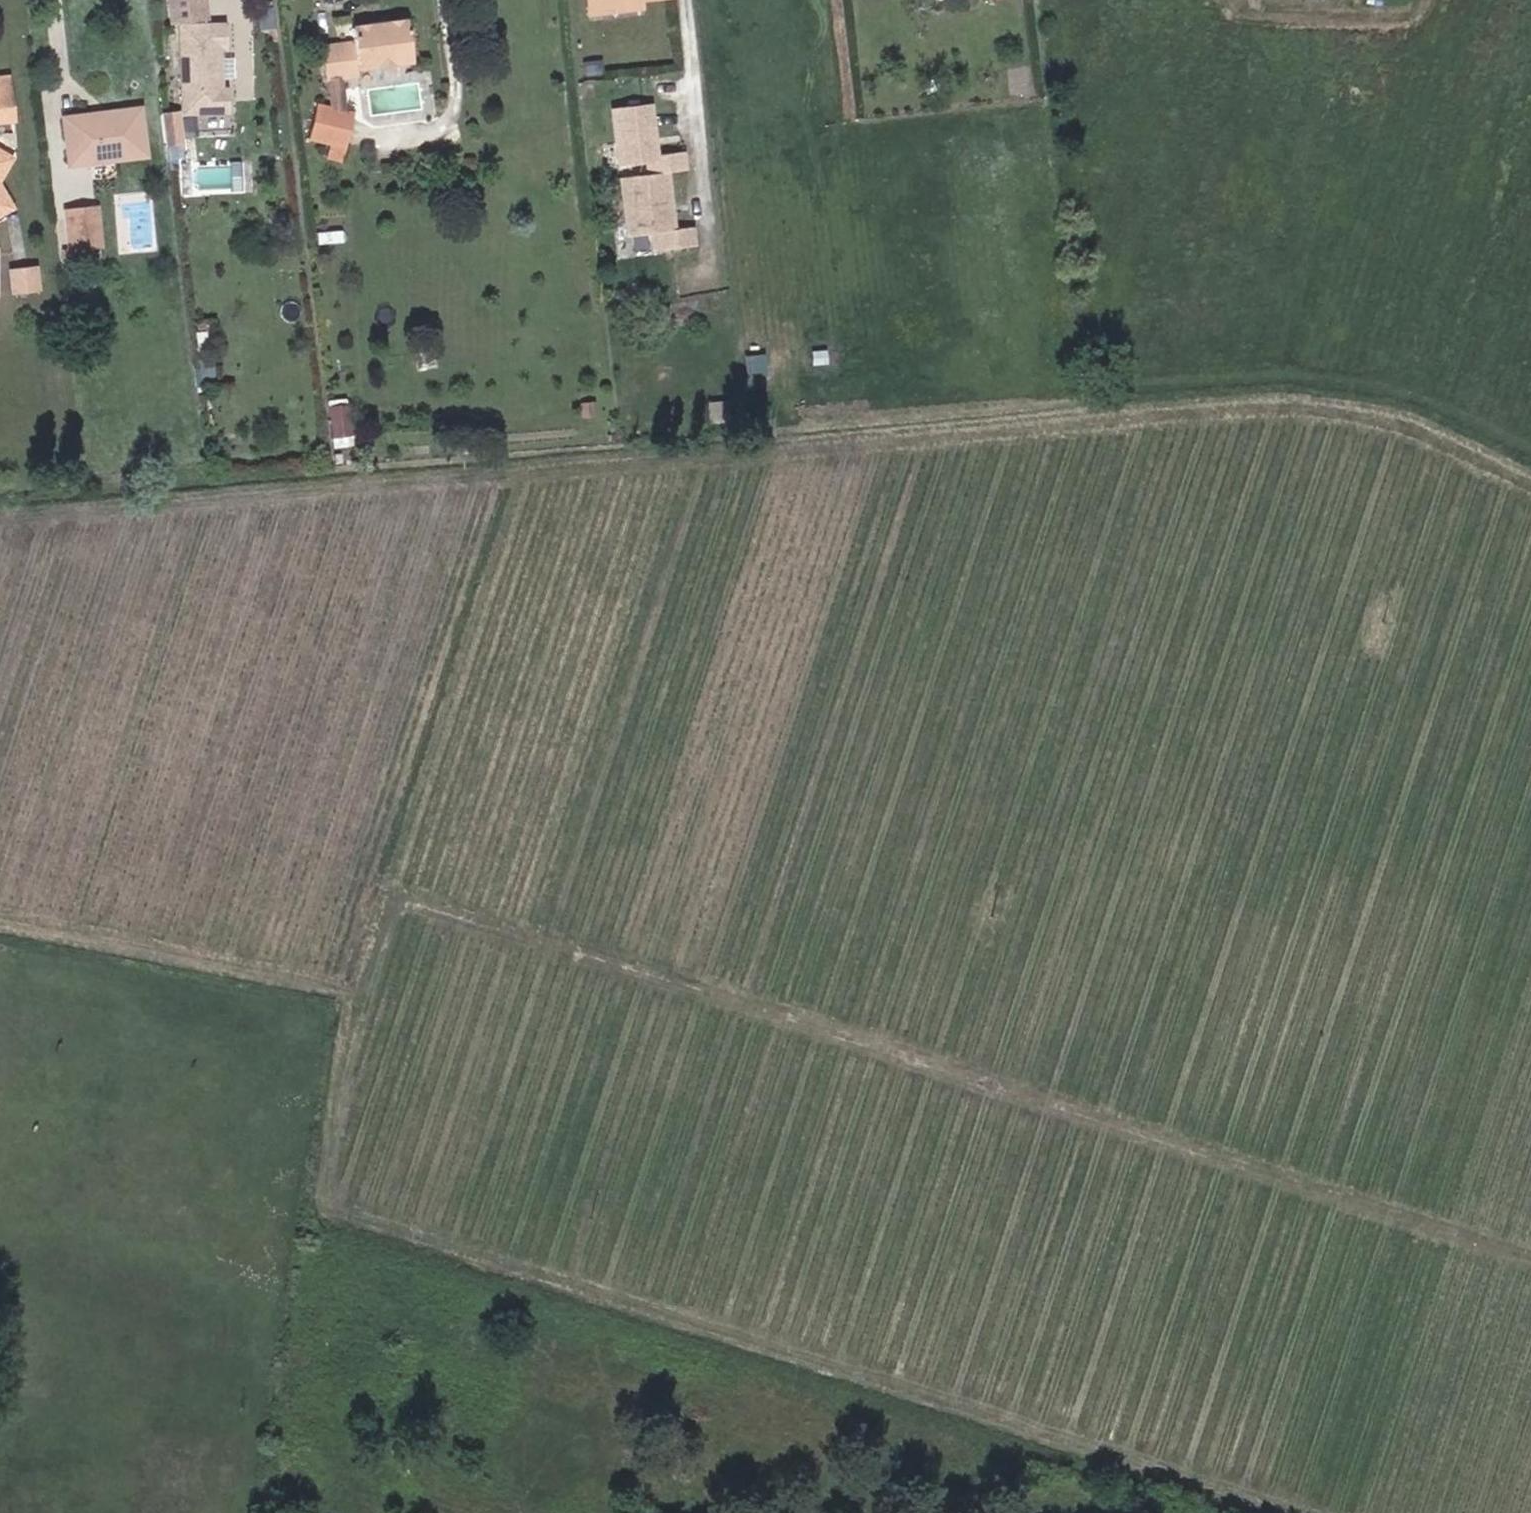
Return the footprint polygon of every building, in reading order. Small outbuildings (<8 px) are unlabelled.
[(634,0),(609,0),(595,2),(595,0),(575,0),(577,13),(635,6),(634,0)] [(358,76),(413,69),(407,27),(351,34),(353,49),(322,53),(326,87),(359,83),(358,76)] [(178,32),(182,122),(229,121),(228,93),(221,93),(219,58),(227,57),(226,32),(178,32)] [(601,70),(600,60),(582,62),(584,72),(601,70)] [(0,84),(0,101),(10,100),(8,83),(0,84)] [(0,101),(0,129),(14,127),(10,100),(0,101)] [(646,101),(607,105),(613,161),(642,158),(643,170),(615,173),(622,231),(646,229),(648,246),(689,242),(687,224),(669,226),(663,170),(680,168),(678,150),(652,153),(646,101)] [(311,144),(344,153),(351,120),(318,113),(311,144)] [(111,130),(110,125),(69,130),(74,173),(148,165),(142,116),(123,118),(124,129),(111,130)] [(110,125),(111,130),(124,129),(123,118),(110,120),(110,125)] [(12,166),(0,158),(0,186),(12,166)] [(13,215),(0,192),(0,223),(13,215)] [(98,214),(63,219),(69,257),(103,253),(98,214)] [(39,267),(11,269),(13,294),(40,292),(39,267)] [(701,416),(720,414),(717,396),(699,398),(701,416)] [(332,400),(334,435),(353,434),(350,399),(332,400)]
